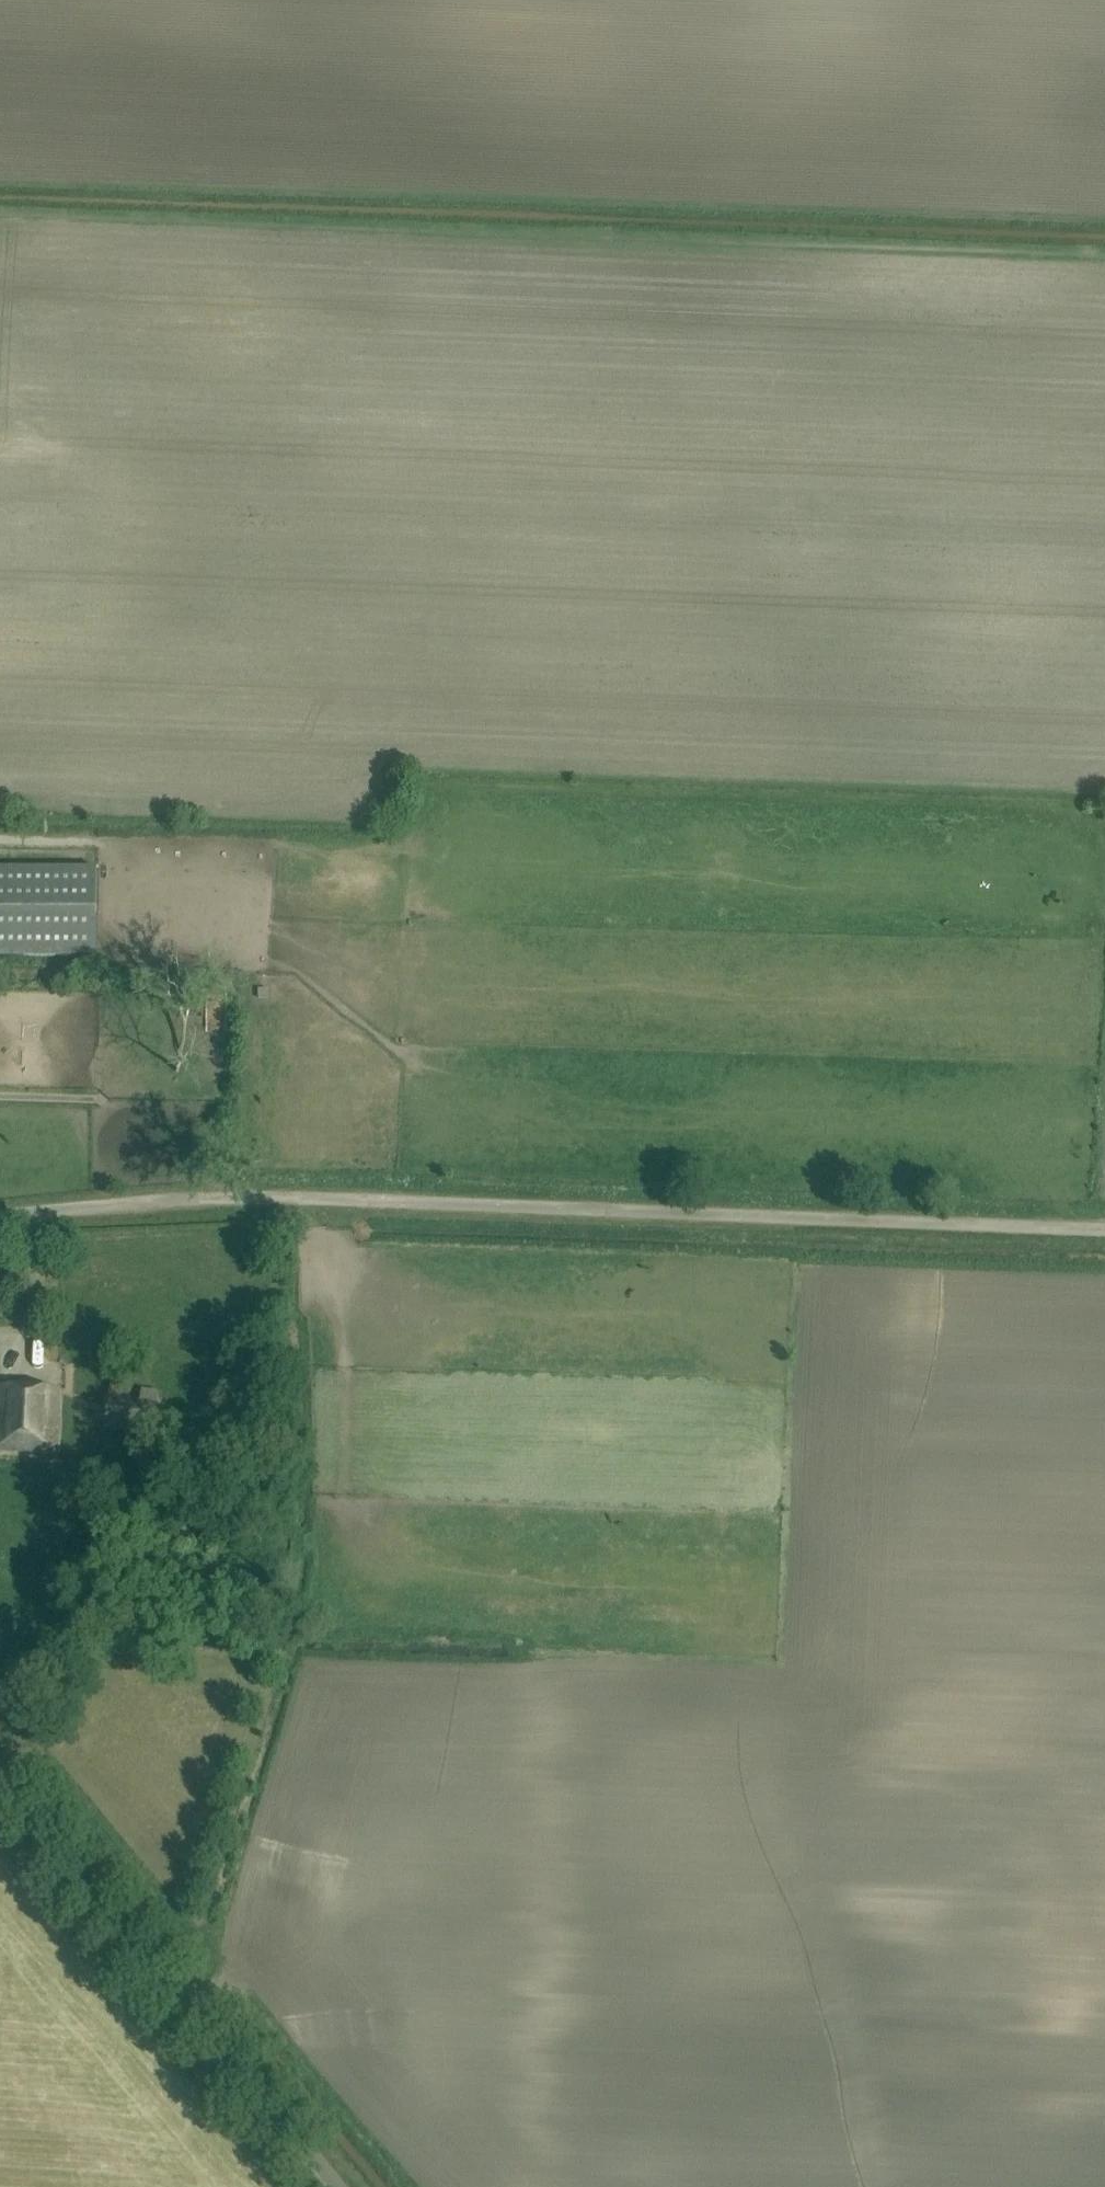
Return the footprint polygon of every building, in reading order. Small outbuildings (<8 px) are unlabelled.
[(96,855),(83,855),(83,869),(0,869),(0,958),(96,958),(96,855)] [(128,1390),(110,1386),(103,1427),(150,1436),(157,1395),(140,1392),(138,1403),(126,1401),(128,1390)] [(0,1390),(0,1451),(58,1453),(60,1392),(0,1390)]
